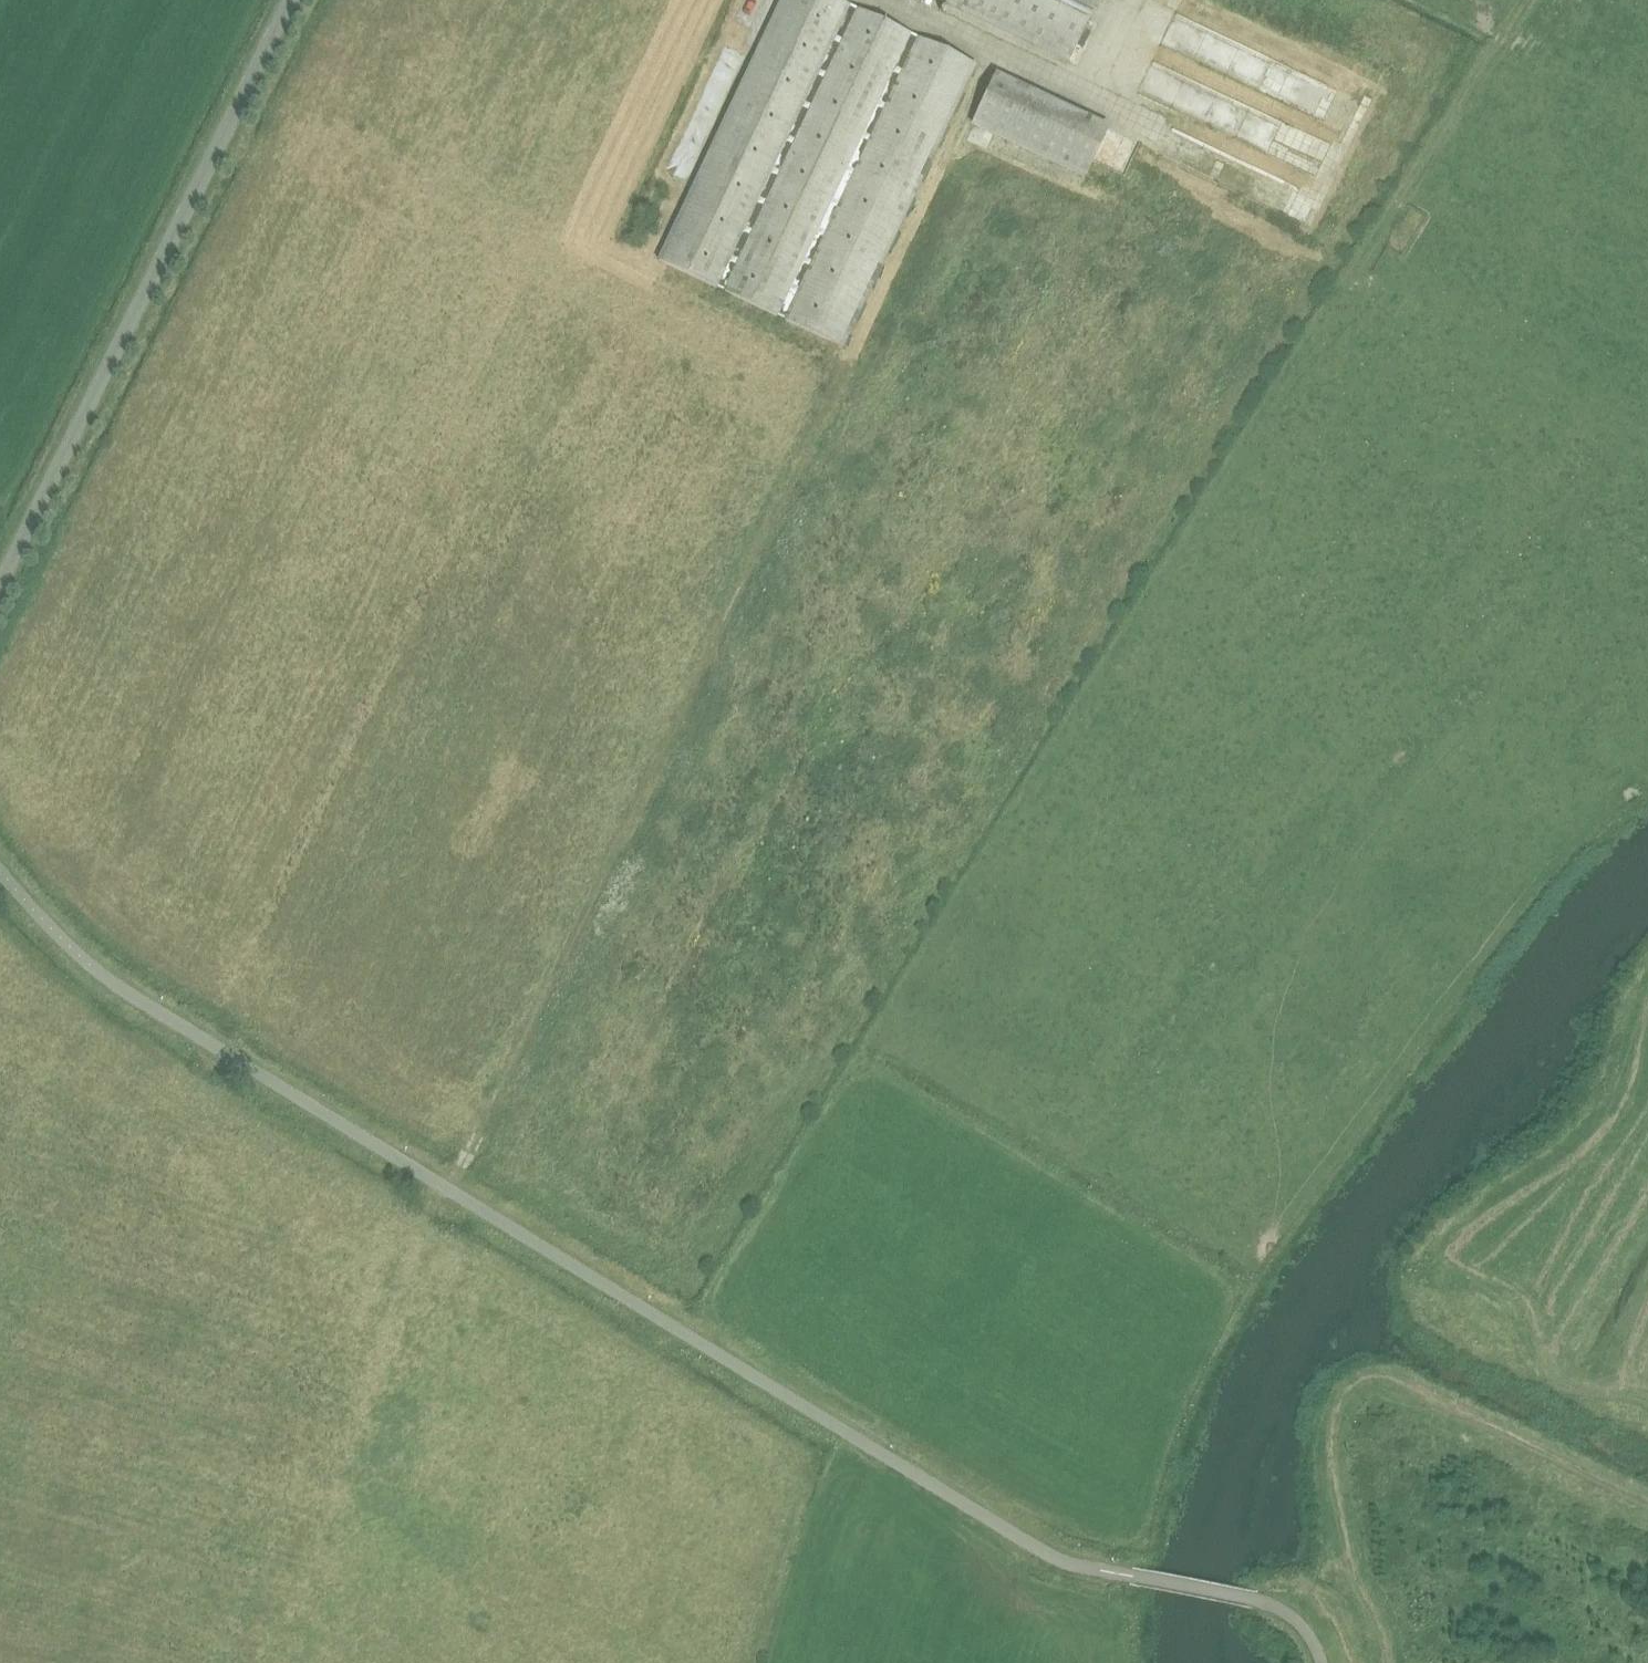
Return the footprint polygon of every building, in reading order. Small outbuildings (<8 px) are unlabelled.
[(973,68),(830,0),(779,0),(655,261),(840,349),(973,68)] [(1068,64),(1098,0),(933,0),(1068,64)] [(1137,59),(1125,86),(1263,146),(1275,119),(1137,59)] [(993,78),(971,126),(1083,179),(1106,131),(993,78)]
